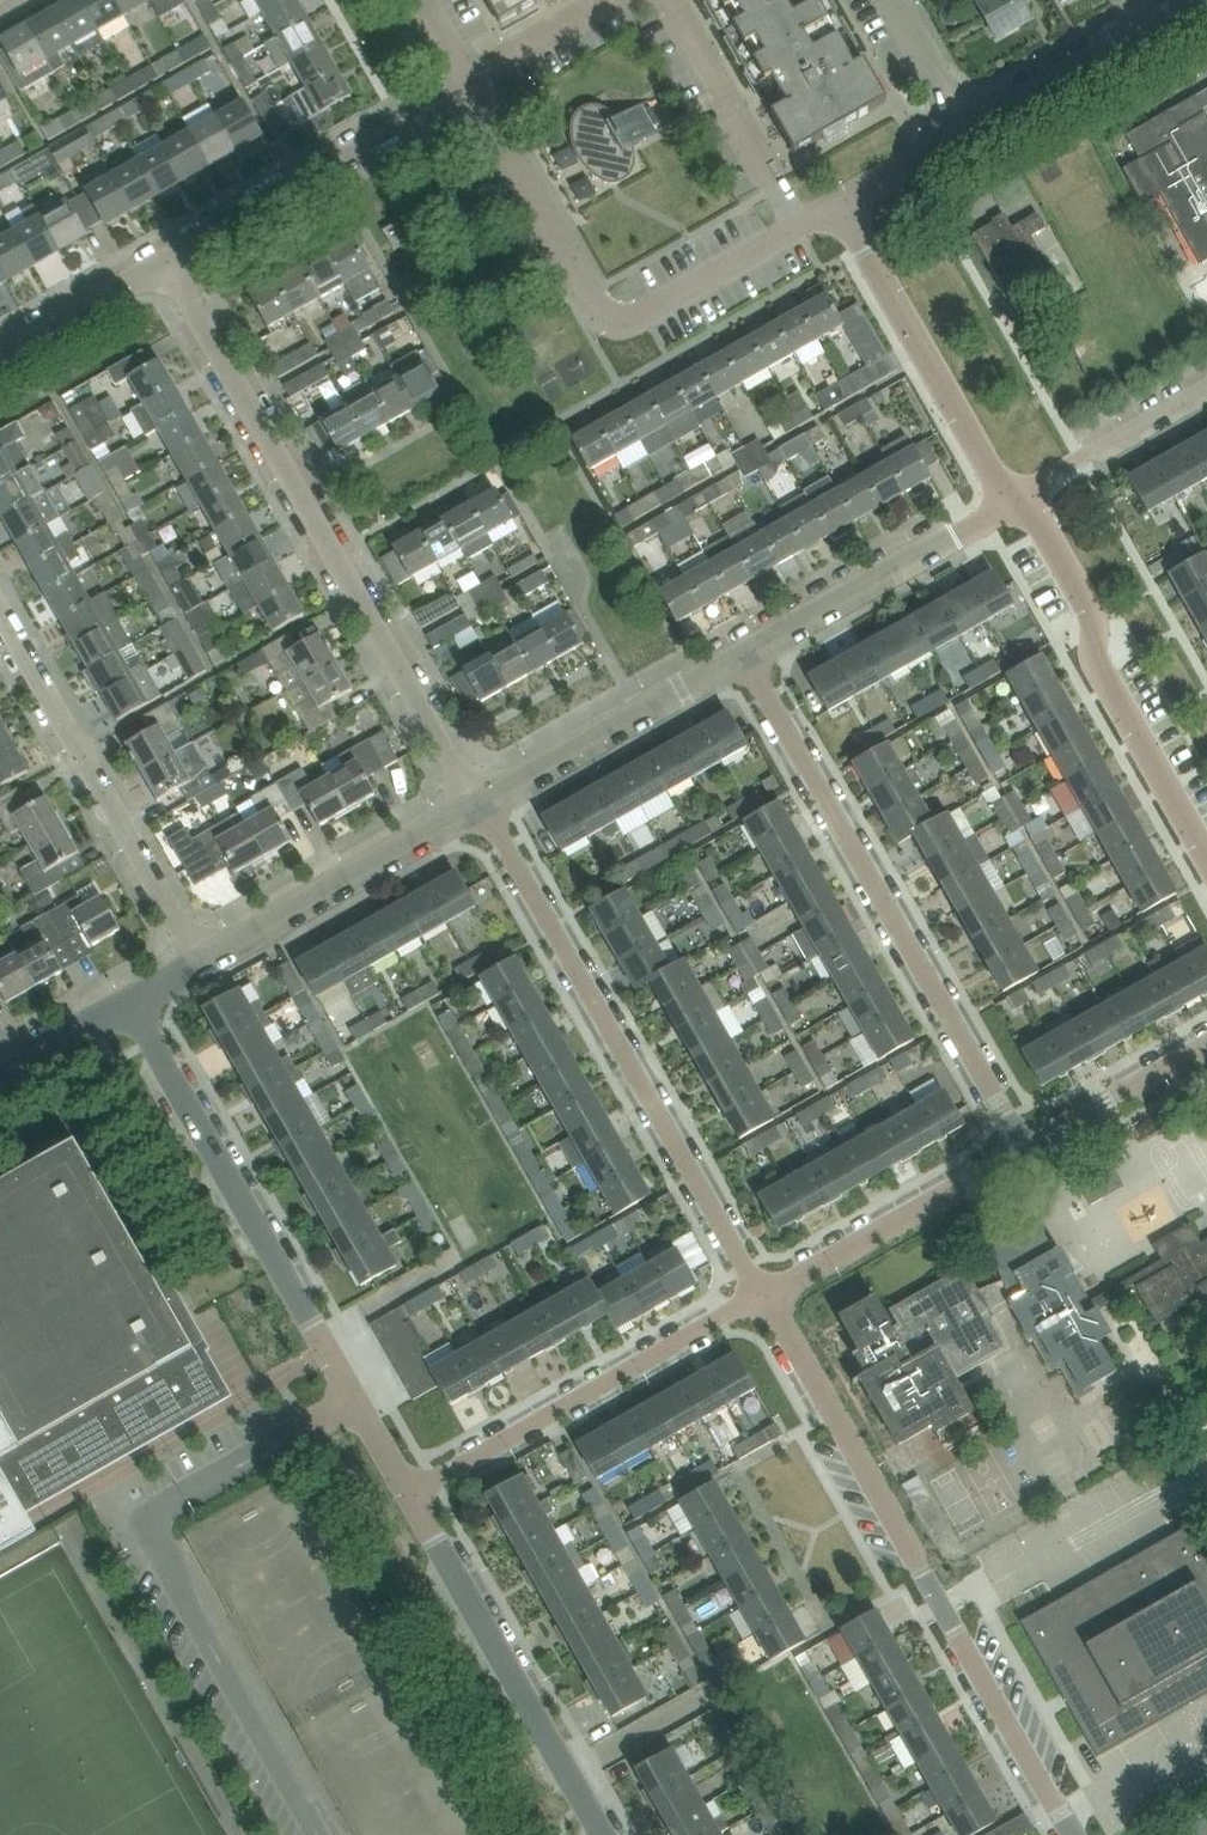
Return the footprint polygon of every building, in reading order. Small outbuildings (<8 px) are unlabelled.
[(81,0),(75,0),(54,12),(73,45),(98,31),(81,0)] [(124,16),(115,0),(81,0),(98,31),(104,40),(115,34),(109,24),(124,16)] [(150,1),(149,0),(115,0),(124,16),(150,1)] [(150,1),(160,19),(186,4),(184,0),(149,0),(150,1)] [(202,13),(214,6),(210,0),(195,0),(202,13)] [(263,12),(284,0),(256,0),(263,12)] [(277,38),(308,20),(296,0),(284,0),(263,12),(277,38)] [(517,15),(544,0),(485,0),(499,25),(517,15)] [(728,40),(794,155),(886,103),(828,0),(705,0),(728,40)] [(1002,37),(1031,20),(1021,3),(1026,0),(982,0),(976,3),(988,25),(996,40),(1002,37)] [(214,6),(202,13),(210,26),(221,20),(214,6)] [(47,60),(73,45),(54,12),(28,27),(47,60)] [(308,20),(277,38),(264,45),(279,70),(291,63),(322,46),(308,20)] [(47,60),(28,27),(2,42),(6,49),(0,53),(0,57),(7,69),(20,93),(54,73),(47,60)] [(247,36),(235,44),(241,56),(254,49),(247,36)] [(194,44),(179,52),(185,64),(201,55),(194,44)] [(223,50),(231,64),(242,57),(241,56),(235,44),(223,50)] [(291,63),(306,88),(337,71),(322,46),(291,63)] [(185,64),(179,52),(163,61),(170,73),(185,64)] [(257,83),(242,57),(231,64),(245,89),(257,83)] [(204,61),(189,70),(196,82),(211,73),(204,61)] [(180,90),(196,82),(189,70),(174,79),(180,90)] [(337,71),(306,88),(291,97),(306,123),(351,97),(337,71)] [(143,73),(127,82),(134,93),(149,84),(143,73)] [(134,93),(127,82),(112,90),(118,102),(134,93)] [(153,91),(137,99),(144,111),(159,102),(153,91)] [(252,101),(260,115),(272,108),(265,96),(264,94),(252,101)] [(1140,160),(1122,170),(1143,207),(1160,197),(1199,266),(1206,262),(1206,118),(1195,96),(1126,136),(1140,160)] [(129,120),(144,111),(137,99),(122,108),(129,120)] [(91,102),(76,111),(82,122),(98,114),(91,102)] [(209,104),(209,105),(216,118),(235,151),(262,136),(243,103),(217,118),(209,104)] [(235,151),(216,118),(209,105),(183,119),(191,133),(209,166),(235,151)] [(657,133),(641,105),(613,120),(609,116),(601,112),(593,110),(584,113),(578,119),(576,127),(576,135),(577,142),(579,150),(582,157),(592,170),(598,174),(605,178),(613,180),(622,178),(628,172),(631,164),(631,156),(630,149),(657,133)] [(287,133),(272,108),(260,115),(275,140),(287,133)] [(49,141),(82,122),(76,111),(42,130),(49,141)] [(86,129),(94,144),(94,143),(92,140),(108,131),(101,120),(86,129)] [(86,129),(50,149),(58,164),(94,144),(86,129)] [(183,180),(209,166),(191,133),(165,148),(183,180)] [(3,152),(10,164),(25,155),(19,143),(3,152)] [(158,195),(183,180),(165,148),(139,162),(158,195)] [(50,149),(13,170),(22,185),(43,173),(49,184),(64,175),(58,164),(50,149)] [(10,164),(3,152),(0,154),(0,169),(10,164)] [(132,210),(158,195),(139,162),(113,177),(132,210)] [(13,170),(0,177),(0,183),(4,190),(19,182),(21,185),(22,185),(13,170)] [(106,225),(132,210),(113,177),(87,192),(106,225)] [(67,203),(41,219),(59,251),(86,236),(74,215),(67,203)] [(59,251),(41,219),(34,207),(8,222),(15,233),(34,266),(59,251)] [(1004,214),(992,221),(994,223),(972,235),(1005,293),(1015,287),(1018,291),(1053,271),(1047,261),(1045,262),(1031,237),(1046,229),(1037,214),(1012,228),(1007,219),(1007,220),(1004,214)] [(394,251),(406,244),(395,224),(383,231),(394,251)] [(0,242),(0,267),(8,281),(34,266),(15,233),(0,242)] [(344,285),(355,304),(381,289),(353,239),(327,254),(345,285),(344,285)] [(327,254),(302,268),(319,299),(344,285),(345,285),(327,254)] [(294,313),(319,299),(302,268),(276,283),(294,313)] [(294,313),(276,283),(250,297),(255,305),(268,328),(289,316),(294,313)] [(1026,290),(1019,294),(1010,300),(1025,328),(1042,318),(1026,290)] [(826,295),(801,310),(818,340),(844,325),(860,354),(868,367),(888,355),(888,354),(881,342),(864,313),(859,304),(838,316),(826,295)] [(374,308),(381,320),(395,312),(388,300),(374,308)] [(381,320),(374,308),(362,315),(369,327),(381,320)] [(792,354),(818,340),(800,310),(775,324),(792,354)] [(362,315),(350,322),(353,326),(339,333),(346,346),(360,338),(357,334),(369,327),(362,315)] [(333,323),(319,331),(325,341),(339,333),(333,323)] [(767,369),(792,354),(775,324),(750,338),(767,369)] [(396,341),(388,325),(373,334),(382,349),(396,341)] [(325,341),(332,354),(346,346),(339,333),(325,341)] [(360,338),(346,346),(351,355),(352,356),(366,349),(362,342),(360,338)] [(750,338),(724,353),(742,383),(767,369),(750,338)] [(285,359),(272,366),(279,378),(300,366),(318,355),(311,343),(293,354),(285,359)] [(351,355),(346,346),(332,354),(334,357),(337,363),(351,355)] [(129,379),(143,404),(174,386),(159,360),(151,365),(143,351),(108,370),(117,386),(129,379)] [(417,352),(391,366),(398,378),(415,409),(441,394),(437,386),(424,363),(420,357),(417,352)] [(429,352),(420,357),(424,363),(437,386),(445,381),(429,352)] [(716,398),(742,383),(724,353),(699,367),(716,398)] [(352,356),(351,355),(337,363),(345,376),(359,368),(352,356)] [(868,367),(842,382),(851,397),(876,382),(897,371),(888,355),(868,367)] [(329,376),(322,364),(305,374),(284,386),(291,398),(312,386),(318,382),(329,376)] [(691,412),(716,398),(699,367),(674,382),(691,412)] [(390,423),(415,409),(398,378),(373,392),(390,423)] [(340,396),(347,407),(364,438),(390,423),(373,392),(366,381),(340,396)] [(648,396),(666,426),(673,439),(674,439),(666,426),(691,412),(674,382),(648,396)] [(842,382),(816,396),(825,412),(837,405),(851,397),(842,382)] [(145,436),(158,429),(188,412),(174,386),(143,404),(131,411),(145,436)] [(793,414),(800,426),(813,418),(798,392),(786,399),(794,413),(793,414)] [(880,393),(872,397),(877,405),(884,400),(880,393)] [(70,410),(85,436),(109,423),(108,422),(109,421),(99,403),(95,396),(70,410)] [(648,396),(623,411),(640,441),(649,456),(674,441),(673,439),(666,426),(648,396)] [(110,397),(99,403),(109,421),(120,415),(110,397)] [(866,399),(853,406),(860,419),(862,417),(868,427),(879,421),(866,399)] [(860,419),(853,406),(839,414),(846,426),(860,419)] [(313,427),(309,429),(324,456),(336,449),(338,453),(364,438),(347,407),(321,422),(313,427)] [(615,455),(640,441),(623,411),(598,425),(615,455)] [(158,429),(172,454),(203,437),(188,412),(158,429)] [(786,434),(800,426),(793,414),(779,422),(786,434)] [(31,468),(16,443),(26,437),(17,422),(0,432),(0,485),(31,468)] [(589,470),(610,458),(615,455),(598,425),(571,440),(589,470)] [(805,434),(811,446),(825,438),(818,426),(805,434)] [(69,428),(57,435),(64,448),(76,441),(69,428)] [(105,444),(97,430),(85,436),(93,451),(105,444)] [(791,442),(779,448),(785,459),(787,462),(798,455),(812,447),(811,446),(805,434),(791,442)] [(1206,480),(1206,434),(1181,449),(1201,483),(1206,480)] [(172,454),(187,480),(217,462),(203,437),(172,454)] [(888,462),(905,493),(931,478),(926,468),(938,461),(926,440),(913,447),(907,437),(882,452),(888,462)] [(752,459),(765,451),(759,440),(745,447),(752,459)] [(79,474),(91,467),(76,441),(64,448),(72,462),(78,473),(79,474)] [(730,456),(737,467),(752,459),(745,447),(730,456)] [(1174,498),(1201,483),(1181,449),(1155,464),(1174,498)] [(752,459),(758,470),(772,462),(765,451),(752,459)] [(752,459),(737,467),(743,479),(758,470),(752,459)] [(232,488),(217,462),(187,480),(201,505),(232,488)] [(905,493),(888,462),(862,476),(880,508),(905,493)] [(704,464),(691,472),(698,484),(711,476),(704,464)] [(1148,513),(1174,498),(1155,464),(1128,479),(1148,513)] [(93,499),(105,492),(91,467),(79,474),(93,499)] [(113,488),(126,481),(117,467),(106,474),(105,474),(113,488)] [(2,518),(45,494),(31,468),(0,485),(0,515),(2,518)] [(684,492),(698,484),(691,472),(677,480),(684,492)] [(862,476),(837,491),(855,522),(880,508),(862,476)] [(845,528),(855,522),(837,491),(829,477),(803,491),(805,493),(829,536),(830,536),(833,542),(848,534),(845,528)] [(121,501),(133,495),(126,481),(113,488),(121,502),(121,501)] [(716,485),(703,492),(710,504),(723,497),(716,485)] [(246,513),(232,488),(201,505),(216,531),(246,513)] [(500,498),(496,489),(470,504),(487,535),(493,545),(519,530),(513,520),(511,517),(500,498)] [(103,512),(113,506),(105,492),(93,499),(101,513),(103,512)] [(710,504),(703,492),(688,500),(695,512),(710,504)] [(509,493),(500,498),(513,521),(522,516),(509,493)] [(641,500),(648,512),(661,505),(654,493),(641,500)] [(16,543),(47,526),(60,519),(45,494),(2,518),(16,543)] [(804,551),(829,536),(812,505),(811,506),(804,494),(779,508),(786,520),(804,551)] [(648,512),(641,500),(626,509),(633,521),(648,512)] [(467,559),(493,545),(487,535),(470,504),(444,519),(462,549),(467,559)] [(215,544),(221,540),(230,556),(261,538),(246,513),(216,531),(217,532),(200,541),(207,553),(217,548),(215,544)] [(653,521),(659,533),(672,525),(665,513),(653,521)] [(444,519),(419,533),(436,564),(462,549),(444,519)] [(142,520),(134,524),(130,526),(138,541),(150,534),(142,520)] [(779,565),(804,551),(786,520),(761,534),(779,565)] [(634,547),(659,533),(653,521),(627,536),(634,547)] [(736,549),(753,580),(779,565),(761,534),(754,522),(729,536),(736,549)] [(67,533),(55,540),(47,526),(16,543),(31,568),(74,544),(67,533)] [(118,533),(126,547),(138,541),(130,526),(126,529),(118,533)] [(382,558),(398,586),(436,564),(419,533),(393,548),(395,551),(382,558)] [(158,548),(150,534),(138,541),(146,555),(158,548)] [(703,551),(728,594),(753,580),(736,549),(729,536),(703,551)] [(1195,536),(1180,545),(1186,556),(1202,547),(1195,536)] [(230,556),(244,581),(275,564),(261,538),(230,556)] [(146,555),(138,541),(126,547),(132,557),(139,552),(142,557),(146,555)] [(31,568),(45,593),(76,576),(69,564),(81,557),(74,544),(31,568)] [(511,577),(516,574),(537,563),(530,550),(504,565),(511,577)] [(157,563),(171,589),(184,582),(176,568),(183,564),(176,552),(157,563)] [(1206,589),(1206,554),(1169,575),(1185,602),(1206,589)] [(134,577),(149,569),(142,557),(134,562),(132,557),(125,561),(134,577)] [(710,563),(685,578),(702,609),(728,594),(710,563)] [(245,581),(231,589),(245,614),(259,606),(289,589),(275,564),(245,581)] [(145,590),(151,601),(163,594),(149,569),(134,577),(142,591),(145,590)] [(516,586),(523,598),(549,583),(542,571),(516,586)] [(967,587),(987,622),(1013,607),(993,572),(967,587)] [(91,602),(76,576),(45,593),(60,620),(91,602)] [(481,584),(488,596),(502,588),(495,576),(481,584)] [(191,578),(184,582),(171,589),(181,606),(200,595),(191,578)] [(659,593),(677,623),(702,609),(685,578),(659,593)] [(474,604),(488,596),(481,584),(467,592),(474,604)] [(967,587),(941,602),(961,637),(987,622),(967,587)] [(504,592),(502,588),(488,596),(495,608),(509,601),(504,592)] [(304,615),(289,589),(259,606),(274,632),(304,615)] [(1206,624),(1206,589),(1185,602),(1200,628),(1206,624)] [(74,645),(105,627),(119,620),(104,594),(91,602),(60,620),(74,645)] [(163,594),(151,601),(159,614),(171,607),(163,594)] [(422,628),(443,616),(461,606),(456,598),(454,594),(415,616),(422,628)] [(474,604),(481,616),(495,608),(488,596),(474,604)] [(934,652),(961,637),(941,602),(914,617),(934,652)] [(186,614),(193,626),(200,639),(212,632),(198,607),(186,614)] [(566,613),(540,628),(557,659),(584,644),(566,613)] [(472,627),(470,622),(465,615),(427,636),(434,649),(472,627)] [(532,673),(557,659),(540,628),(534,617),(508,631),(515,642),(532,673)] [(914,617),(888,632),(908,666),(934,652),(914,617)] [(171,650),(174,654),(191,644),(177,619),(165,626),(160,629),(167,640),(163,643),(168,652),(171,650)] [(119,620),(105,627),(74,645),(88,670),(133,644),(119,620)] [(212,632),(200,639),(208,653),(220,646),(212,632)] [(882,681),(908,666),(888,632),(862,647),(882,681)] [(291,635),(290,634),(264,649),(272,664),(278,675),(287,690),(303,681),(336,662),(329,650),(331,649),(328,644),(327,645),(321,634),(294,650),(287,637),(291,635)] [(507,688),(532,673),(515,642),(489,657),(507,688)] [(147,669),(140,657),(133,644),(88,670),(85,672),(94,687),(97,685),(103,695),(134,677),(147,669)] [(191,644),(174,654),(189,680),(207,670),(191,644)] [(1005,654),(1012,666),(1027,657),(1021,645),(1005,654)] [(862,647),(835,662),(855,696),(882,681),(862,647)] [(253,655),(237,665),(244,677),(259,667),(253,655)] [(489,657),(471,667),(451,679),(467,706),(479,699),(481,702),(507,688),(489,657)] [(1007,676),(1022,703),(1057,683),(1042,657),(1007,676)] [(994,660),(979,669),(986,680),(1001,672),(994,660)] [(336,662),(287,690),(296,706),(311,733),(338,717),(337,716),(333,718),(326,706),(353,691),(336,662)] [(835,662),(809,677),(829,711),(855,696),(835,662)] [(964,678),(970,689),(986,680),(979,669),(964,678)] [(142,691),(134,677),(103,695),(118,721),(163,696),(156,683),(142,691)] [(1022,703),(1037,729),(1072,709),(1057,683),(1022,703)] [(201,689),(188,696),(195,708),(208,701),(201,689)] [(942,690),(926,699),(933,710),(948,702),(942,690)] [(918,719),(933,710),(926,699),(911,708),(918,719)] [(149,732),(126,745),(132,756),(130,757),(133,762),(135,761),(142,773),(176,753),(192,744),(177,717),(169,703),(153,712),(145,716),(146,717),(153,730),(149,732)] [(1037,729),(1052,755),(1087,736),(1072,709),(1037,729)] [(971,733),(982,726),(973,711),(962,717),(971,733)] [(701,728),(720,762),(747,747),(727,713),(701,728)] [(890,720),(874,729),(880,741),(896,732),(890,720)] [(13,745),(0,721),(0,753),(13,745)] [(955,721),(944,727),(953,743),(964,736),(955,721)] [(694,777),(720,762),(701,728),(674,743),(694,777)] [(865,749),(880,741),(874,729),(858,738),(865,749)] [(1067,782),(1102,762),(1087,736),(1052,755),(1067,782)] [(977,744),(985,759),(997,752),(988,737),(977,744)] [(328,775),(348,810),(375,795),(366,778),(372,775),(385,767),(369,739),(357,746),(338,757),(343,767),(328,775)] [(668,792),(694,777),(674,743),(648,758),(668,792)] [(176,753),(142,773),(158,801),(181,789),(185,786),(192,800),(209,790),(216,786),(211,776),(208,772),(201,760),(192,744),(176,753)] [(869,791),(903,771),(899,763),(888,744),(874,752),(853,764),(869,791)] [(1,787),(29,772),(13,745),(0,753),(0,788),(1,787)] [(959,754),(968,769),(979,762),(971,747),(959,754)] [(1006,768),(997,752),(985,759),(994,774),(1006,768)] [(641,807),(668,792),(648,758),(622,773),(641,807)] [(261,762),(252,767),(259,778),(267,774),(261,762)] [(979,762),(968,769),(977,784),(988,778),(979,762)] [(1067,782),(1082,808),(1117,788),(1102,762),(1067,782)] [(226,767),(211,776),(216,786),(221,783),(231,777),(226,767)] [(302,768),(276,783),(290,808),(304,800),(319,827),(348,810),(328,775),(312,785),(302,768)] [(903,771),(869,791),(884,817),(918,797),(903,771)] [(772,772),(760,779),(767,791),(779,785),(772,772)] [(615,822),(641,807),(622,773),(595,788),(615,822)] [(216,786),(209,790),(216,802),(228,796),(221,783),(216,786)] [(277,815),(290,808),(276,783),(250,798),(259,814),(245,822),(243,823),(264,860),(277,853),(276,851),(292,842),(277,815)] [(0,799),(0,816),(11,835),(21,829),(30,845),(63,826),(47,798),(28,809),(24,803),(28,801),(20,787),(0,799)] [(615,823),(615,822),(595,788),(569,803),(589,837),(603,830),(608,839),(620,832),(615,823)] [(1082,808),(1097,834),(1132,815),(1117,788),(1082,808)] [(742,801),(749,812),(763,804),(757,792),(742,801)] [(1007,796),(1004,798),(1013,813),(1024,807),(1015,792),(1007,796)] [(899,844),(914,835),(933,824),(918,797),(884,817),(899,844)] [(993,804),(1001,820),(1013,813),(1004,798),(993,804)] [(749,812),(742,801),(726,810),(733,821),(749,812)] [(562,852),(589,837),(569,803),(543,818),(562,852)] [(744,823),(759,849),(794,829),(779,803),(744,823)] [(1024,807),(1013,813),(1021,828),(1024,826),(1032,822),(1024,807)] [(186,829),(168,839),(196,887),(231,866),(234,871),(233,872),(232,875),(235,882),(239,883),(254,875),(255,871),(253,867),(264,860),(244,825),(243,823),(245,822),(240,813),(239,814),(211,830),(193,840),(186,829)] [(1013,813),(1001,820),(1010,835),(1018,830),(1021,828),(1013,813)] [(1097,834),(1112,860),(1147,841),(1132,815),(1097,834)] [(933,824),(914,835),(929,861),(962,842),(947,816),(933,824)] [(705,822),(689,831),(696,842),(711,833),(705,822)] [(79,854),(63,826),(30,845),(39,860),(21,871),(35,896),(37,896),(64,880),(63,879),(59,881),(52,869),(79,854)] [(809,856),(794,829),(759,849),(774,875),(809,856)] [(674,840),(680,851),(696,842),(689,831),(674,840)] [(1048,841),(1036,848),(1045,864),(1057,857),(1048,841)] [(1112,860),(1127,887),(1162,867),(1147,841),(1112,860)] [(929,861),(944,887),(977,868),(962,842),(929,861)] [(637,861),(643,872),(659,863),(652,852),(637,861)] [(1030,852),(1019,858),(1028,874),(1039,867),(1030,852)] [(789,902),(824,882),(809,856),(774,875),(789,902)] [(709,857),(698,864),(707,880),(718,873),(709,857)] [(1054,879),(1065,872),(1057,857),(1045,864),(1054,879)] [(643,872),(637,861),(622,869),(628,881),(643,872)] [(1048,882),(1039,867),(1028,874),(1036,889),(1048,882)] [(1142,913),(1156,905),(1177,893),(1162,867),(1127,887),(1142,913)] [(689,890),(701,883),(692,868),(680,874),(689,890)] [(977,868),(944,887),(959,914),(992,894),(977,868)] [(456,873),(429,888),(449,923),(475,908),(456,873)] [(602,896),(617,887),(611,875),(595,884),(602,896)] [(824,882),(789,902),(804,928),(839,908),(824,882)] [(701,883),(689,890),(704,915),(715,909),(701,883)] [(724,884),(713,890),(722,905),(733,899),(724,884)] [(422,938),(449,923),(429,888),(403,903),(422,938)] [(48,890),(38,896),(44,906),(54,900),(48,890)] [(590,910),(606,937),(640,917),(625,891),(590,910)] [(1007,920),(992,894),(959,914),(973,940),(1007,920)] [(1066,900),(1076,916),(1087,910),(1078,894),(1066,900)] [(33,898),(27,901),(33,911),(43,906),(37,896),(35,896),(33,898)] [(80,927),(92,947),(120,930),(101,896),(85,906),(79,896),(48,914),(61,938),(62,938),(80,927)] [(731,921),(742,915),(733,899),(722,905),(731,921)] [(422,938),(403,903),(376,918),(396,953),(422,938)] [(1058,926),(1069,920),(1060,904),(1049,910),(1058,926)] [(1160,926),(1175,918),(1169,906),(1154,915),(1160,926)] [(804,928),(819,954),(854,934),(839,908),(804,928)] [(715,909),(704,915),(713,931),(724,925),(715,909)] [(1087,910),(1076,916),(1084,931),(1095,925),(1087,910)] [(62,938),(61,938),(48,914),(21,929),(29,945),(15,953),(35,988),(63,972),(48,947),(62,938)] [(1160,926),(1154,915),(1138,924),(1145,935),(1160,926)] [(606,937),(621,964),(655,944),(640,917),(606,937)] [(376,918),(350,933),(370,968),(396,953),(376,918)] [(973,940),(988,966),(1022,947),(1007,920),(973,940)] [(1069,920),(1058,926),(1066,941),(1078,935),(1069,920)] [(343,983),(370,968),(350,933),(324,948),(343,983)] [(834,981),(869,961),(854,934),(819,954),(834,981)] [(1117,936),(1101,945),(1108,956),(1123,947),(1117,936)] [(745,962),(752,958),(757,955),(747,937),(742,940),(735,944),(745,962)] [(636,990),(651,982),(670,970),(655,944),(621,964),(636,990)] [(745,962),(735,944),(724,950),(734,968),(745,962)] [(1108,956),(1101,945),(1086,954),(1092,965),(1108,956)] [(1037,973),(1022,947),(988,966),(1003,992),(1037,973)] [(317,998),(343,983),(324,948),(297,963),(317,998)] [(1201,997),(1206,993),(1206,948),(1181,962),(1201,997)] [(486,952),(471,961),(477,972),(492,964),(486,952)] [(35,988),(15,953),(0,961),(0,992),(7,1004),(35,988)] [(766,969),(757,955),(752,958),(745,962),(754,976),(760,972),(766,969)] [(1174,1012),(1201,997),(1181,962),(1167,970),(1159,957),(1147,964),(1155,977),(1174,1012)] [(480,979),(495,1005),(531,985),(516,959),(480,979)] [(461,981),(477,972),(471,961),(455,970),(461,981)] [(834,981),(849,1007),(884,987),(869,961),(834,981)] [(292,997),(293,997),(305,990),(288,962),(276,969),(292,997)] [(651,982),(666,1008),(699,988),(684,962),(670,970),(651,982)] [(734,968),(742,983),(754,976),(745,962),(734,968)] [(1064,966),(1049,975),(1055,986),(1071,977),(1064,966)] [(1055,986),(1049,975),(1033,983),(1040,995),(1055,986)] [(1148,1027),(1174,1012),(1155,977),(1128,992),(1148,1027)] [(433,982),(418,991),(424,1002),(440,994),(433,982)] [(546,1012),(531,985),(495,1005),(510,1032),(546,1012)] [(864,1033),(899,1013),(884,987),(849,1007),(864,1033)] [(699,988),(666,1008),(680,1034),(714,1015),(699,988)] [(773,995),(782,1011),(793,1004),(784,988),(773,995)] [(1023,989),(1007,998),(1013,1010),(1029,1001),(1023,989)] [(240,990),(204,1011),(205,1012),(215,1028),(212,1030),(217,1040),(265,1013),(258,1001),(249,1006),(240,990)] [(409,1011),(424,1002),(418,991),(402,1000),(409,1011)] [(1122,1042),(1148,1027),(1128,992),(1102,1007),(1122,1042)] [(755,1005),(764,1021),(775,1014),(766,998),(755,1005)] [(311,1003),(300,1009),(309,1025),(320,1018),(311,1003)] [(802,1019),(793,1004),(782,1011),(790,1026),(802,1019)] [(1095,1057),(1122,1042),(1102,1007),(1075,1022),(1095,1057)] [(439,1017),(448,1033),(459,1026),(450,1011),(439,1017)] [(381,1012),(365,1021),(372,1032),(388,1023),(381,1012)] [(510,1032),(525,1058),(561,1038),(546,1012),(510,1032)] [(265,1013),(217,1040),(223,1050),(226,1048),(236,1066),(272,1046),(263,1031),(273,1026),(265,1013)] [(879,1060),(893,1052),(914,1040),(899,1013),(864,1033),(879,1060)] [(775,1014),(764,1021),(773,1036),(784,1029),(775,1014)] [(680,1034),(695,1060),(729,1041),(714,1015),(680,1034)] [(365,1021),(350,1030),(357,1041),(372,1032),(365,1021)] [(1069,1072),(1095,1057),(1075,1022),(1049,1037),(1069,1072)] [(327,1030),(316,1037),(324,1052),(336,1046),(327,1030)] [(465,1037),(454,1044),(462,1059),(474,1052),(465,1037)] [(1042,1087),(1069,1072),(1049,1037),(1023,1052),(1042,1087)] [(525,1058),(540,1084),(576,1064),(561,1038),(525,1058)] [(695,1060),(710,1087),(744,1067),(729,1041),(695,1060)] [(803,1047),(812,1063),(823,1057),(814,1041),(803,1047)] [(236,1066),(246,1083),(243,1085),(249,1095),(298,1068),(292,1057),(281,1063),(272,1046),(236,1066)] [(333,1067),(345,1061),(336,1046),(324,1052),(333,1067)] [(794,1073),(806,1067),(796,1051),(785,1057),(794,1073)] [(483,1068),(474,1052),(462,1059),(471,1075),(483,1068)] [(913,1064),(906,1053),(891,1061),(897,1073),(913,1064)] [(832,1072),(823,1057),(812,1063),(820,1078),(832,1072)] [(591,1090),(576,1064),(540,1084),(555,1111),(591,1090)] [(710,1087),(725,1113),(759,1094),(744,1067),(710,1087)] [(814,1082),(806,1067),(794,1073),(803,1088),(814,1082)] [(298,1068),(249,1095),(254,1105),(257,1103),(267,1121),(303,1101),(294,1084),(304,1078),(298,1068)] [(865,1076),(871,1087),(886,1079),(880,1068),(865,1076)] [(855,1097),(871,1087),(865,1076),(849,1085),(855,1097)] [(347,1092),(356,1107),(367,1101),(358,1085),(347,1092)] [(495,1090),(484,1096),(492,1112),(504,1105),(495,1090)] [(555,1111),(570,1137),(606,1117),(591,1090),(555,1111)] [(917,1107),(937,1141),(963,1126),(944,1092),(917,1107)] [(759,1094),(725,1113),(740,1139),(774,1120),(759,1094)] [(828,1097),(812,1106),(819,1117),(834,1109),(828,1097)] [(303,1101),(267,1121),(277,1138),(274,1140),(280,1150),(319,1128),(303,1101)] [(376,1116),(367,1101),(356,1107),(364,1122),(376,1116)] [(512,1119),(504,1105),(492,1112),(500,1125),(512,1119)] [(803,1126),(819,1117),(812,1106),(797,1115),(803,1126)] [(911,1156),(937,1141),(917,1107),(891,1122),(911,1156)] [(620,1143),(606,1117),(570,1137),(585,1163),(620,1143)] [(884,1171),(911,1156),(891,1122),(865,1137),(884,1171)] [(775,1127),(760,1136),(766,1147),(782,1139),(775,1127)] [(319,1128),(280,1150),(285,1160),(289,1158),(299,1176),(334,1156),(319,1128)] [(25,1511),(220,1400),(193,1353),(201,1348),(202,1350),(205,1348),(202,1343),(201,1344),(198,1339),(187,1320),(188,1319),(185,1314),(184,1315),(171,1291),(172,1290),(169,1285),(168,1286),(161,1273),(152,1279),(143,1263),(144,1263),(141,1258),(140,1258),(126,1234),(127,1234),(124,1229),(110,1205),(111,1204),(108,1199),(107,1200),(93,1176),(94,1175),(91,1170),(90,1171),(76,1146),(77,1145),(74,1140),(73,1141),(69,1133),(35,1151),(30,1153),(31,1156),(32,1155),(37,1163),(0,1184),(0,1552),(36,1531),(25,1511)] [(751,1156),(766,1147),(760,1136),(745,1145),(751,1156)] [(838,1152),(858,1186),(884,1171),(865,1137),(838,1152)] [(387,1162),(398,1155),(390,1140),(378,1146),(387,1162)] [(513,1148),(522,1164),(534,1158),(525,1142),(513,1148)] [(585,1163),(600,1189),(635,1169),(620,1143),(585,1163)] [(812,1167),(832,1201),(858,1186),(838,1152),(812,1167)] [(407,1171),(398,1155),(387,1162),(396,1177),(407,1171)] [(350,1183),(334,1156),(299,1176),(308,1193),(305,1195),(311,1205),(350,1183)] [(542,1172),(534,1158),(522,1164),(531,1179),(542,1172)] [(805,1216),(832,1201),(812,1167),(786,1182),(805,1216)] [(650,1196),(635,1169),(600,1189),(615,1216),(630,1207),(650,1196)] [(549,1184),(542,1172),(531,1179),(537,1190),(549,1184)] [(779,1231),(805,1216),(786,1182),(783,1183),(778,1174),(769,1179),(774,1188),(759,1197),(779,1231)] [(1090,1206),(1103,1199),(1091,1178),(1079,1185),(1090,1206)] [(421,1195),(413,1182),(402,1188),(399,1190),(404,1199),(409,1201),(421,1195)] [(366,1211),(350,1183),(311,1205),(317,1215),(320,1213),(330,1231),(366,1211)] [(555,1194),(543,1201),(545,1203),(552,1217),(564,1210),(561,1205),(555,1194)] [(409,1201),(418,1217),(430,1211),(421,1195),(409,1201)] [(579,1236),(564,1210),(552,1217),(567,1243),(579,1236)] [(366,1211),(330,1231),(340,1249),(337,1250),(342,1260),(381,1238),(366,1211)] [(430,1211),(418,1217),(427,1232),(438,1226),(430,1211)] [(639,1211),(623,1219),(630,1231),(645,1222),(639,1211)] [(1010,1348),(992,1317),(1010,1307),(1030,1342),(1034,1340),(1052,1371),(1057,1368),(1057,1369),(1061,1367),(1079,1399),(1094,1390),(1092,1387),(1116,1373),(1099,1342),(1111,1335),(1097,1311),(1092,1301),(1079,1308),(1074,1299),(1079,1296),(1074,1286),(1068,1289),(1063,1281),(1075,1274),(1060,1249),(1053,1253),(1033,1217),(1031,1219),(1032,1221),(1015,1230),(1014,1228),(988,1243),(1003,1281),(978,1291),(964,1268),(884,1314),(871,1291),(870,1292),(874,1300),(842,1318),(860,1351),(852,1355),(853,1357),(855,1356),(865,1375),(853,1382),(854,1384),(861,1380),(899,1445),(931,1426),(939,1441),(941,1440),(937,1432),(969,1413),(944,1369),(950,1366),(957,1378),(1010,1348)] [(1092,1301),(1097,1311),(1136,1289),(1142,1299),(1143,1299),(1157,1324),(1192,1304),(1190,1300),(1192,1299),(1190,1296),(1199,1291),(1204,1299),(1204,1298),(1206,1303),(1206,1240),(1202,1243),(1190,1223),(1152,1245),(1156,1252),(1158,1250),(1164,1260),(1092,1301)] [(528,1235),(534,1247),(550,1238),(543,1226),(528,1235)] [(619,1237),(613,1226),(596,1235),(603,1246),(619,1237)] [(360,1285),(361,1286),(397,1266),(388,1250),(403,1241),(396,1230),(381,1238),(342,1260),(348,1270),(351,1268),(360,1284),(360,1285)] [(512,1244),(519,1255),(534,1247),(528,1235),(512,1244)] [(589,1254),(599,1249),(600,1248),(603,1246),(596,1235),(582,1243),(588,1255),(589,1254)] [(669,1300),(695,1285),(688,1272),(676,1250),(655,1262),(649,1265),(669,1300)] [(475,1265),(482,1276),(498,1267),(491,1256),(475,1265)] [(475,1265),(466,1270),(460,1274),(466,1285),(482,1276),(475,1265)] [(649,1265),(622,1281),(642,1315),(669,1300),(649,1265)] [(616,1330),(642,1315),(622,1281),(618,1273),(607,1280),(612,1287),(597,1296),(606,1314),(616,1330)] [(587,1280),(561,1295),(580,1329),(606,1314),(597,1296),(591,1285),(587,1280)] [(445,1297),(438,1286),(423,1295),(429,1306),(445,1297)] [(429,1306),(423,1295),(407,1304),(414,1315),(429,1306)] [(561,1295),(535,1311),(554,1344),(580,1329),(561,1295)] [(403,1323),(402,1321),(396,1310),(370,1325),(378,1338),(403,1323)] [(528,1359),(554,1344),(535,1311),(509,1326),(528,1359)] [(411,1335),(404,1324),(403,1323),(378,1338),(385,1350),(411,1335)] [(502,1374),(528,1359),(509,1326),(483,1341),(502,1374)] [(392,1363),(418,1348),(411,1335),(385,1350),(392,1363)] [(476,1390),(502,1374),(483,1341),(457,1356),(476,1390)] [(419,1350),(418,1348),(392,1363),(399,1375),(425,1360),(419,1350)] [(736,1355),(709,1370),(729,1404),(755,1389),(736,1355)] [(431,1371),(432,1373),(439,1386),(450,1405),(476,1390),(457,1356),(431,1371)] [(432,1373),(431,1371),(425,1360),(399,1375),(406,1387),(432,1373)] [(702,1419),(729,1404),(709,1370),(683,1385),(702,1419)] [(413,1400),(439,1386),(432,1373),(406,1387),(413,1400)] [(683,1385),(656,1400),(676,1434),(702,1419),(683,1385)] [(649,1449),(676,1434),(656,1400),(630,1415),(649,1449)] [(630,1415),(604,1430),(623,1464),(649,1449),(630,1415)] [(763,1431),(769,1443),(783,1436),(776,1424),(763,1431)] [(597,1479),(623,1464),(604,1430),(577,1445),(597,1479)] [(749,1439),(755,1451),(769,1443),(763,1431),(749,1439)] [(733,1448),(740,1460),(755,1451),(749,1439),(733,1448)] [(587,1476),(583,1469),(571,1449),(559,1456),(575,1484),(587,1476)] [(696,1469),(703,1481),(718,1472),(712,1460),(696,1469)] [(688,1490),(703,1481),(696,1469),(681,1478),(688,1490)] [(487,1498),(488,1498),(497,1515),(494,1517),(499,1526),(538,1504),(522,1476),(486,1497),(487,1498)] [(687,1516),(695,1529),(730,1509),(715,1483),(680,1503),(667,1510),(674,1523),(687,1516)] [(582,1495),(591,1511),(603,1505),(594,1488),(582,1495)] [(660,1490),(644,1499),(651,1511),(666,1502),(660,1490)] [(554,1532),(545,1516),(554,1511),(547,1499),(538,1504),(499,1526),(505,1536),(508,1534),(518,1552),(554,1532)] [(636,1520),(651,1511),(644,1499),(629,1508),(636,1520)] [(695,1529),(710,1555),(745,1536),(730,1509),(695,1529)] [(598,1522),(607,1538),(619,1532),(610,1516),(598,1522)] [(1107,1573),(1105,1574),(1105,1575),(1089,1584),(1087,1585),(1071,1595),(1071,1594),(1068,1595),(1069,1596),(1062,1600),(1061,1599),(1059,1601),(1060,1601),(1042,1611),(1042,1610),(1040,1611),(1040,1612),(1024,1622),(1023,1620),(1020,1622),(1097,1757),(1206,1694),(1206,1559),(1188,1526),(1186,1528),(1186,1529),(1162,1543),(1162,1542),(1160,1543),(1160,1544),(1144,1553),(1144,1552),(1142,1554),(1126,1563),(1125,1563),(1123,1564),(1126,1569),(1110,1578),(1107,1573)] [(562,1547),(554,1532),(518,1552),(528,1570),(525,1571),(531,1581),(579,1554),(572,1542),(562,1547)] [(627,1547),(619,1532),(607,1538),(615,1553),(627,1547)] [(760,1562),(745,1536),(710,1555),(725,1581),(760,1562)] [(645,1538),(634,1544),(641,1557),(653,1551),(645,1538)] [(663,1568),(653,1551),(641,1557),(651,1575),(663,1568)] [(576,1571),(586,1566),(579,1554),(531,1581),(536,1591),(540,1589),(550,1607),(585,1587),(576,1571)] [(725,1581),(740,1608),(775,1588),(760,1562),(725,1581)] [(638,1593),(650,1586),(641,1571),(629,1577),(638,1593)] [(658,1602),(650,1586),(638,1593),(647,1608),(658,1602)] [(601,1614),(585,1587),(550,1607),(560,1625),(557,1627),(562,1636),(601,1614)] [(740,1608),(755,1634),(790,1615),(775,1588),(740,1608)] [(664,1597),(673,1612),(684,1606),(675,1590),(664,1597)] [(693,1621),(684,1606),(673,1612),(681,1627),(693,1621)] [(853,1652),(856,1657),(891,1637),(876,1611),(842,1631),(853,1652)] [(616,1642),(601,1614),(562,1636),(568,1646),(571,1644),(581,1662),(616,1642)] [(805,1641),(790,1615),(755,1634),(770,1661),(805,1641)] [(669,1648),(681,1641),(672,1625),(660,1632),(669,1648)] [(688,1639),(702,1664),(714,1657),(699,1632),(688,1639)] [(750,1657),(753,1664),(764,1660),(754,1637),(726,1649),(729,1657),(739,1653),(742,1660),(750,1657)] [(906,1664),(891,1637),(856,1657),(871,1684),(906,1664)] [(689,1656),(681,1641),(669,1648),(678,1663),(689,1656)] [(632,1670),(616,1642),(581,1662),(591,1679),(588,1681),(594,1692),(632,1670)] [(714,1657),(702,1664),(711,1680),(717,1690),(729,1684),(722,1673),(714,1657)] [(813,1662),(802,1669),(810,1684),(822,1677),(813,1662)] [(921,1690),(906,1664),(871,1684),(887,1710),(921,1690)] [(648,1697),(632,1670),(594,1692),(599,1701),(602,1699),(611,1716),(612,1718),(648,1697)] [(831,1693),(822,1677),(810,1684),(819,1700),(831,1693)] [(936,1716),(921,1690),(887,1710),(902,1736),(936,1716)] [(843,1715),(831,1721),(840,1736),(852,1730),(843,1715)] [(902,1736),(917,1762),(951,1743),(936,1716),(902,1736)] [(852,1730),(840,1736),(849,1752),(861,1746),(852,1730)] [(966,1769),(951,1743),(917,1762),(932,1789),(966,1769)] [(746,1765),(737,1749),(725,1756),(734,1772),(746,1765)] [(644,1790),(649,1799),(688,1777),(672,1750),(636,1770),(637,1772),(638,1772),(647,1788),(644,1790)] [(873,1767),(861,1774),(870,1789),(882,1782),(873,1767)] [(981,1795),(966,1769),(932,1789),(947,1815),(981,1795)] [(704,1805),(688,1777),(649,1799),(655,1810),(658,1808),(668,1825),(704,1805)] [(757,1811),(768,1804),(760,1789),(752,1777),(741,1783),(748,1796),(753,1805),(757,1811)] [(879,1804),(890,1798),(882,1782),(870,1789),(879,1804)] [(981,1795),(947,1815),(958,1834),(973,1834),(996,1821),(981,1795)] [(766,1827),(777,1820),(768,1804),(757,1811),(766,1827)] [(719,1832),(719,1833),(729,1827),(722,1814),(712,1820),(704,1805),(668,1825),(674,1834),(715,1834),(719,1832)] [(999,1829),(1002,1834),(1026,1834),(1034,1830),(1025,1814),(999,1829)] [(891,1826),(896,1834),(912,1834),(903,1819),(891,1826)]
